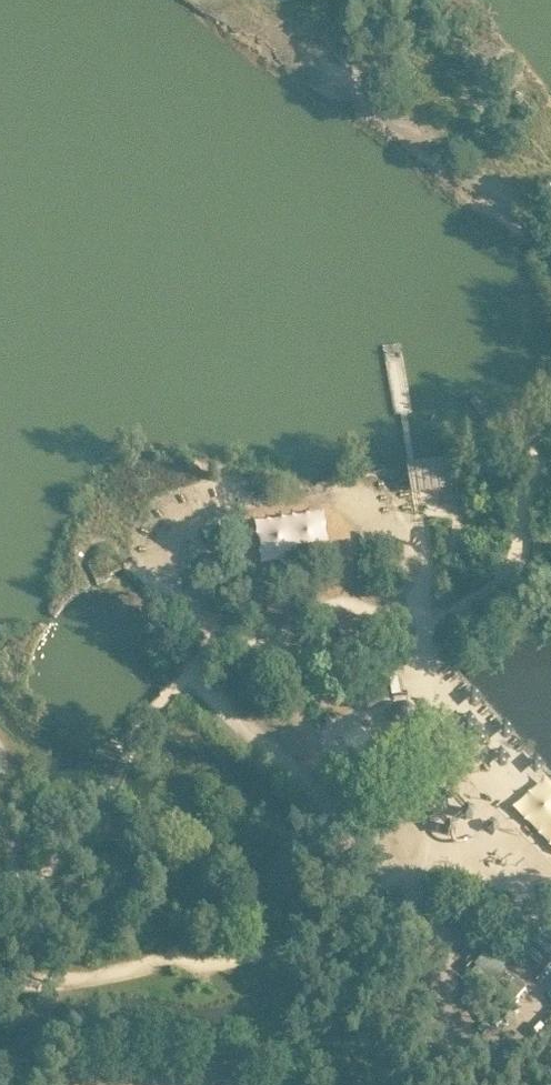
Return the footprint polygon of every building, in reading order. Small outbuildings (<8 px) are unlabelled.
[(442,643),(434,646),(439,660),(447,657),(442,643)] [(393,725),(400,729),(407,728),(412,724),(415,717),(414,712),(412,707),(407,704),(402,703),(394,705),(390,711),(389,719),(393,725)] [(530,937),(520,946),(546,969),(550,963),(550,957),(530,937)] [(477,968),(472,974),(509,1008),(526,990),(503,969),(508,964),(491,948),(475,966),(477,968)] [(505,1027),(507,1018),(497,1016),(495,1025),(505,1027)]
